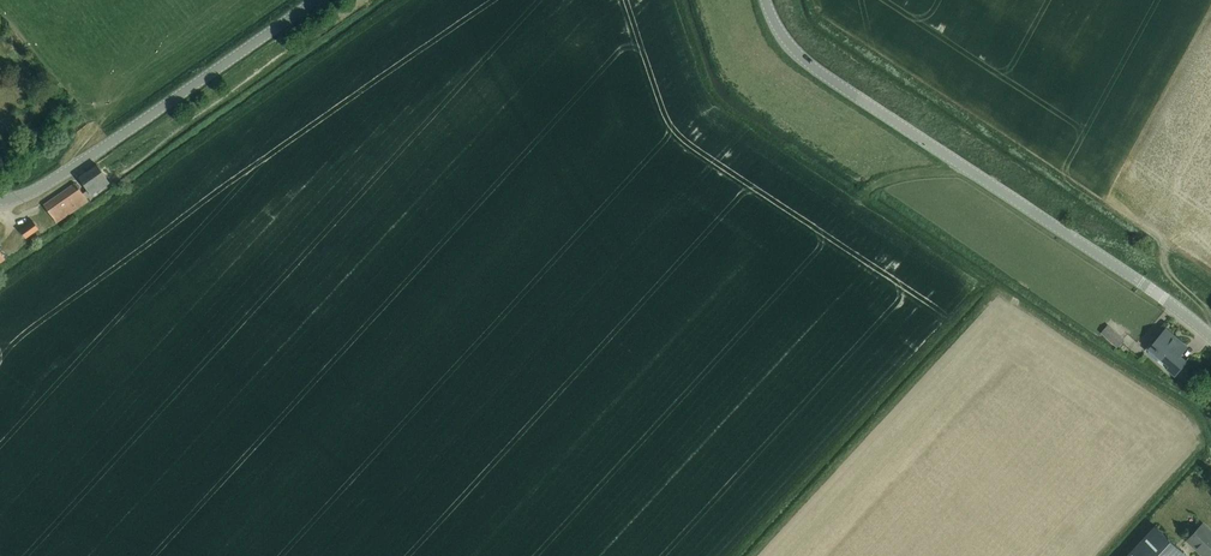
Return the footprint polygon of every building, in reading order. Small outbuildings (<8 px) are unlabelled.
[(185,100),(175,107),(180,114),(190,107),(185,100)] [(90,193),(108,180),(96,163),(78,176),(90,193)] [(56,223),(87,200),(82,192),(75,182),(43,204),(56,223)] [(25,237),(38,228),(32,220),(19,229),(25,237)] [(1118,311),(1109,322),(1125,335),(1134,325),(1118,311)] [(1114,329),(1107,337),(1117,346),(1124,339),(1114,329)] [(1177,339),(1165,330),(1157,339),(1152,345),(1153,345),(1148,351),(1158,360),(1163,354),(1172,362),(1168,367),(1175,374),(1186,361),(1179,355),(1187,346),(1178,338),(1177,339)] [(1203,524),(1186,540),(1203,555),(1210,555),(1210,532),(1203,524)] [(1187,555),(1155,525),(1127,555),(1186,555),(1187,555)]
